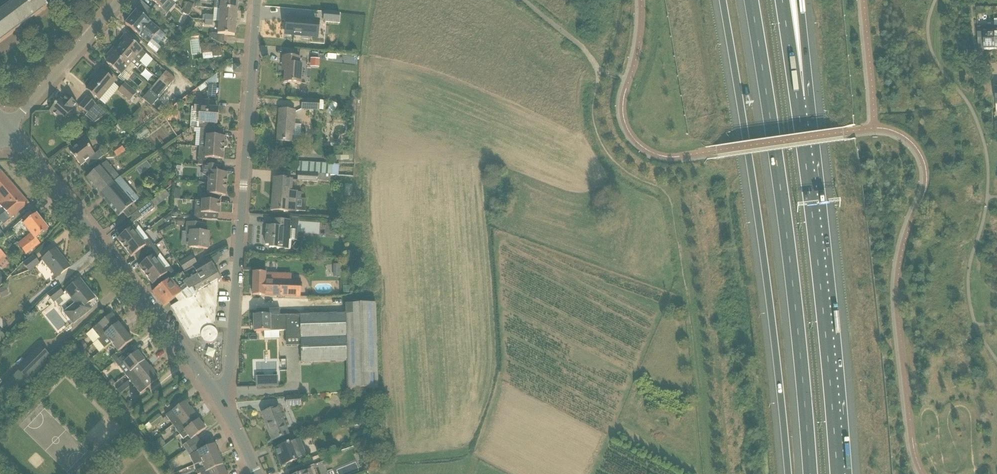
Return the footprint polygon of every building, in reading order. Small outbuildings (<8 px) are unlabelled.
[(0,7),(0,43),(16,31),(19,34),(23,30),(21,27),(48,7),(45,2),(46,1),(46,0),(47,0),(9,0),(0,7)] [(156,5),(152,10),(164,19),(176,5),(170,0),(169,0),(151,0),(156,5)] [(221,2),(220,9),(237,10),(238,0),(201,0),(221,2)] [(185,8),(191,11),(194,5),(188,2),(185,8)] [(188,16),(191,11),(185,8),(182,13),(188,16)] [(237,10),(220,9),(219,22),(236,23),(237,10)] [(125,25),(149,45),(147,46),(157,54),(161,48),(158,46),(166,36),(137,11),(125,25)] [(344,42),(346,17),(338,16),(336,41),(344,42)] [(314,21),(287,18),(286,35),(313,38),(314,21)] [(218,35),(210,34),(209,38),(211,38),(211,39),(223,45),(224,35),(235,36),(236,23),(219,22),(218,35)] [(995,27),(984,27),(977,27),(978,40),(984,40),(984,50),(996,50),(995,27)] [(125,41),(120,46),(139,62),(142,65),(147,69),(154,60),(146,54),(125,36),(122,38),(125,41)] [(210,45),(201,46),(202,55),(211,54),(210,45)] [(132,70),(134,69),(135,67),(138,69),(142,65),(139,62),(120,46),(115,52),(113,50),(111,52),(132,70)] [(221,48),(212,49),(213,58),(222,57),(221,48)] [(106,63),(114,69),(121,75),(125,70),(129,74),(132,70),(111,52),(109,54),(111,57),(106,63)] [(301,83),(302,66),(299,65),(300,58),(283,57),(283,65),(286,65),(284,83),(288,83),(288,82),(301,83)] [(319,60),(311,59),(311,67),(319,68),(319,60)] [(225,69),(224,73),(234,73),(234,65),(229,66),(225,69)] [(149,81),(153,76),(145,69),(141,75),(149,81)] [(96,78),(87,89),(105,106),(119,89),(114,84),(115,83),(100,70),(94,77),(96,78)] [(166,71),(159,79),(168,87),(175,78),(166,71)] [(209,72),(201,72),(201,80),(210,79),(209,72)] [(209,85),(216,86),(217,74),(211,78),(206,82),(209,85)] [(162,95),(168,87),(159,79),(153,87),(162,95)] [(137,93),(125,84),(118,92),(130,101),(137,93)] [(152,106),(162,95),(153,87),(143,98),(152,106)] [(50,111),(63,123),(73,110),(77,105),(66,95),(62,101),(60,99),(50,111)] [(87,97),(79,107),(87,114),(86,116),(94,123),(107,114),(87,97)] [(320,102),(302,100),(301,110),(319,111),(320,102)] [(199,129),(200,129),(216,130),(216,124),(217,124),(218,109),(208,109),(208,101),(195,101),(194,113),(199,113),(199,129)] [(293,142),(294,125),(295,111),(279,110),(277,141),(293,142)] [(169,111),(168,121),(177,122),(178,112),(169,111)] [(199,147),(224,149),(225,137),(218,137),(219,130),(216,130),(200,129),(200,138),(199,147)] [(86,162),(89,167),(104,156),(99,151),(95,155),(84,141),(70,152),(81,166),(86,162)] [(120,145),(113,150),(118,157),(125,151),(120,145)] [(199,147),(198,156),(198,165),(203,166),(203,165),(216,166),(216,160),(223,160),(224,149),(199,147)] [(344,151),(344,153),(336,153),(331,153),(331,160),(336,160),(344,160),(352,160),(353,151),(344,151)] [(106,162),(86,179),(99,194),(119,177),(106,162)] [(208,184),(226,185),(227,174),(221,173),(221,166),(216,166),(203,165),(203,166),(202,174),(209,178),(208,184)] [(28,204),(14,188),(0,171),(0,172),(0,205),(11,218),(28,204)] [(297,181),(317,182),(318,175),(298,173),(298,174),(297,181)] [(99,194),(119,217),(120,215),(123,213),(133,204),(124,193),(129,189),(119,177),(99,194)] [(272,210),(288,212),(288,213),(298,213),(298,192),(291,192),(292,180),(284,179),(274,179),(272,210)] [(202,201),(206,201),(206,195),(225,196),(226,185),(208,184),(208,190),(201,192),(200,201),(202,201)] [(206,201),(202,201),(202,208),(195,210),(194,219),(212,220),(213,214),(219,214),(220,203),(218,202),(206,201)] [(139,226),(136,223),(155,208),(150,202),(131,217),(133,219),(127,224),(119,230),(123,235),(117,239),(124,248),(138,237),(135,233),(139,226)] [(36,215),(34,217),(30,212),(23,217),(27,222),(24,225),(32,235),(19,245),(26,254),(28,253),(30,256),(36,249),(34,248),(39,244),(36,240),(48,230),(36,215)] [(171,220),(172,212),(163,219),(167,223),(171,220)] [(272,248),(282,249),(289,249),(290,241),(289,241),(289,221),(274,220),(273,227),(267,227),(266,245),(272,246),(272,248)] [(189,248),(208,249),(209,234),(203,233),(204,225),(187,224),(186,233),(190,233),(189,248)] [(138,237),(124,248),(131,257),(137,253),(140,258),(154,247),(149,241),(142,242),(138,237)] [(146,276),(160,265),(157,261),(160,255),(154,247),(140,258),(144,263),(139,267),(146,276)] [(70,267),(56,249),(43,259),(56,277),(70,267)] [(29,272),(40,263),(34,256),(24,265),(29,272)] [(184,272),(197,264),(192,256),(179,263),(184,272)] [(161,286),(152,293),(164,308),(176,298),(179,301),(195,288),(190,281),(215,266),(211,258),(203,262),(177,277),(168,282),(167,281),(161,286)] [(158,281),(161,286),(167,281),(168,282),(177,277),(171,269),(164,271),(160,265),(146,276),(153,285),(158,281)] [(217,332),(216,331),(215,330),(214,329),(213,329),(213,328),(214,327),(211,322),(214,321),(217,282),(221,280),(215,266),(190,281),(195,288),(179,301),(180,303),(173,308),(171,305),(170,305),(188,336),(201,336),(201,338),(202,340),(203,342),(205,343),(207,344),(209,345),(211,344),(213,344),(215,342),(217,340),(217,339),(218,336),(217,334),(217,333),(217,332)] [(292,275),(253,273),(253,295),(300,297),(301,281),(292,281),(292,275)] [(66,291),(75,303),(63,312),(73,325),(92,310),(88,304),(95,298),(80,280),(66,291)] [(1,299),(9,296),(5,287),(0,289),(0,296),(1,299)] [(53,302),(63,295),(58,288),(48,295),(53,302)] [(344,314),(300,315),(301,339),(300,363),(345,362),(345,390),(377,389),(375,304),(344,305),(344,314)] [(258,316),(254,316),(254,332),(285,331),(286,340),(301,339),(300,315),(279,316),(279,309),(258,310),(258,316)] [(111,314),(92,329),(99,338),(118,323),(111,314)] [(104,349),(111,343),(125,332),(118,323),(99,338),(97,340),(97,341),(104,349)] [(118,352),(132,341),(125,332),(111,343),(118,352)] [(83,342),(76,347),(81,353),(88,348),(83,342)] [(18,372),(0,390),(9,399),(51,357),(39,346),(16,370),(18,372)] [(131,350),(118,360),(115,362),(123,373),(142,358),(137,352),(134,354),(131,350)] [(86,351),(81,355),(85,360),(90,357),(86,351)] [(132,383),(151,368),(142,358),(123,373),(125,375),(132,383)] [(140,394),(159,379),(151,368),(132,383),(140,394)] [(256,387),(265,387),(265,377),(256,377),(256,387)] [(286,397),(287,407),(301,406),(301,396),(286,397)] [(173,425),(192,411),(185,401),(166,416),(173,425)] [(262,413),(272,441),(287,435),(278,408),(262,413)] [(179,434),(199,420),(192,411),(173,425),(179,434)] [(163,420),(159,415),(149,423),(153,428),(163,420)] [(183,454),(187,452),(186,451),(201,442),(196,436),(205,429),(199,420),(179,434),(184,440),(188,436),(191,440),(183,446),(184,448),(180,451),(183,454)] [(138,444),(143,441),(135,429),(130,433),(135,441),(138,444)] [(152,444),(157,451),(166,445),(161,438),(152,444)] [(206,439),(201,442),(186,451),(187,452),(190,456),(193,453),(198,451),(202,462),(219,455),(214,444),(209,447),(206,439)] [(285,446),(275,449),(282,466),(303,458),(296,441),(287,445),(287,443),(284,444),(285,446)] [(219,455),(202,462),(204,468),(196,471),(197,473),(200,473),(201,473),(223,465),(219,455)] [(223,465),(201,473),(227,473),(223,465)] [(314,465),(307,467),(308,472),(302,473),(317,473),(314,465)]
